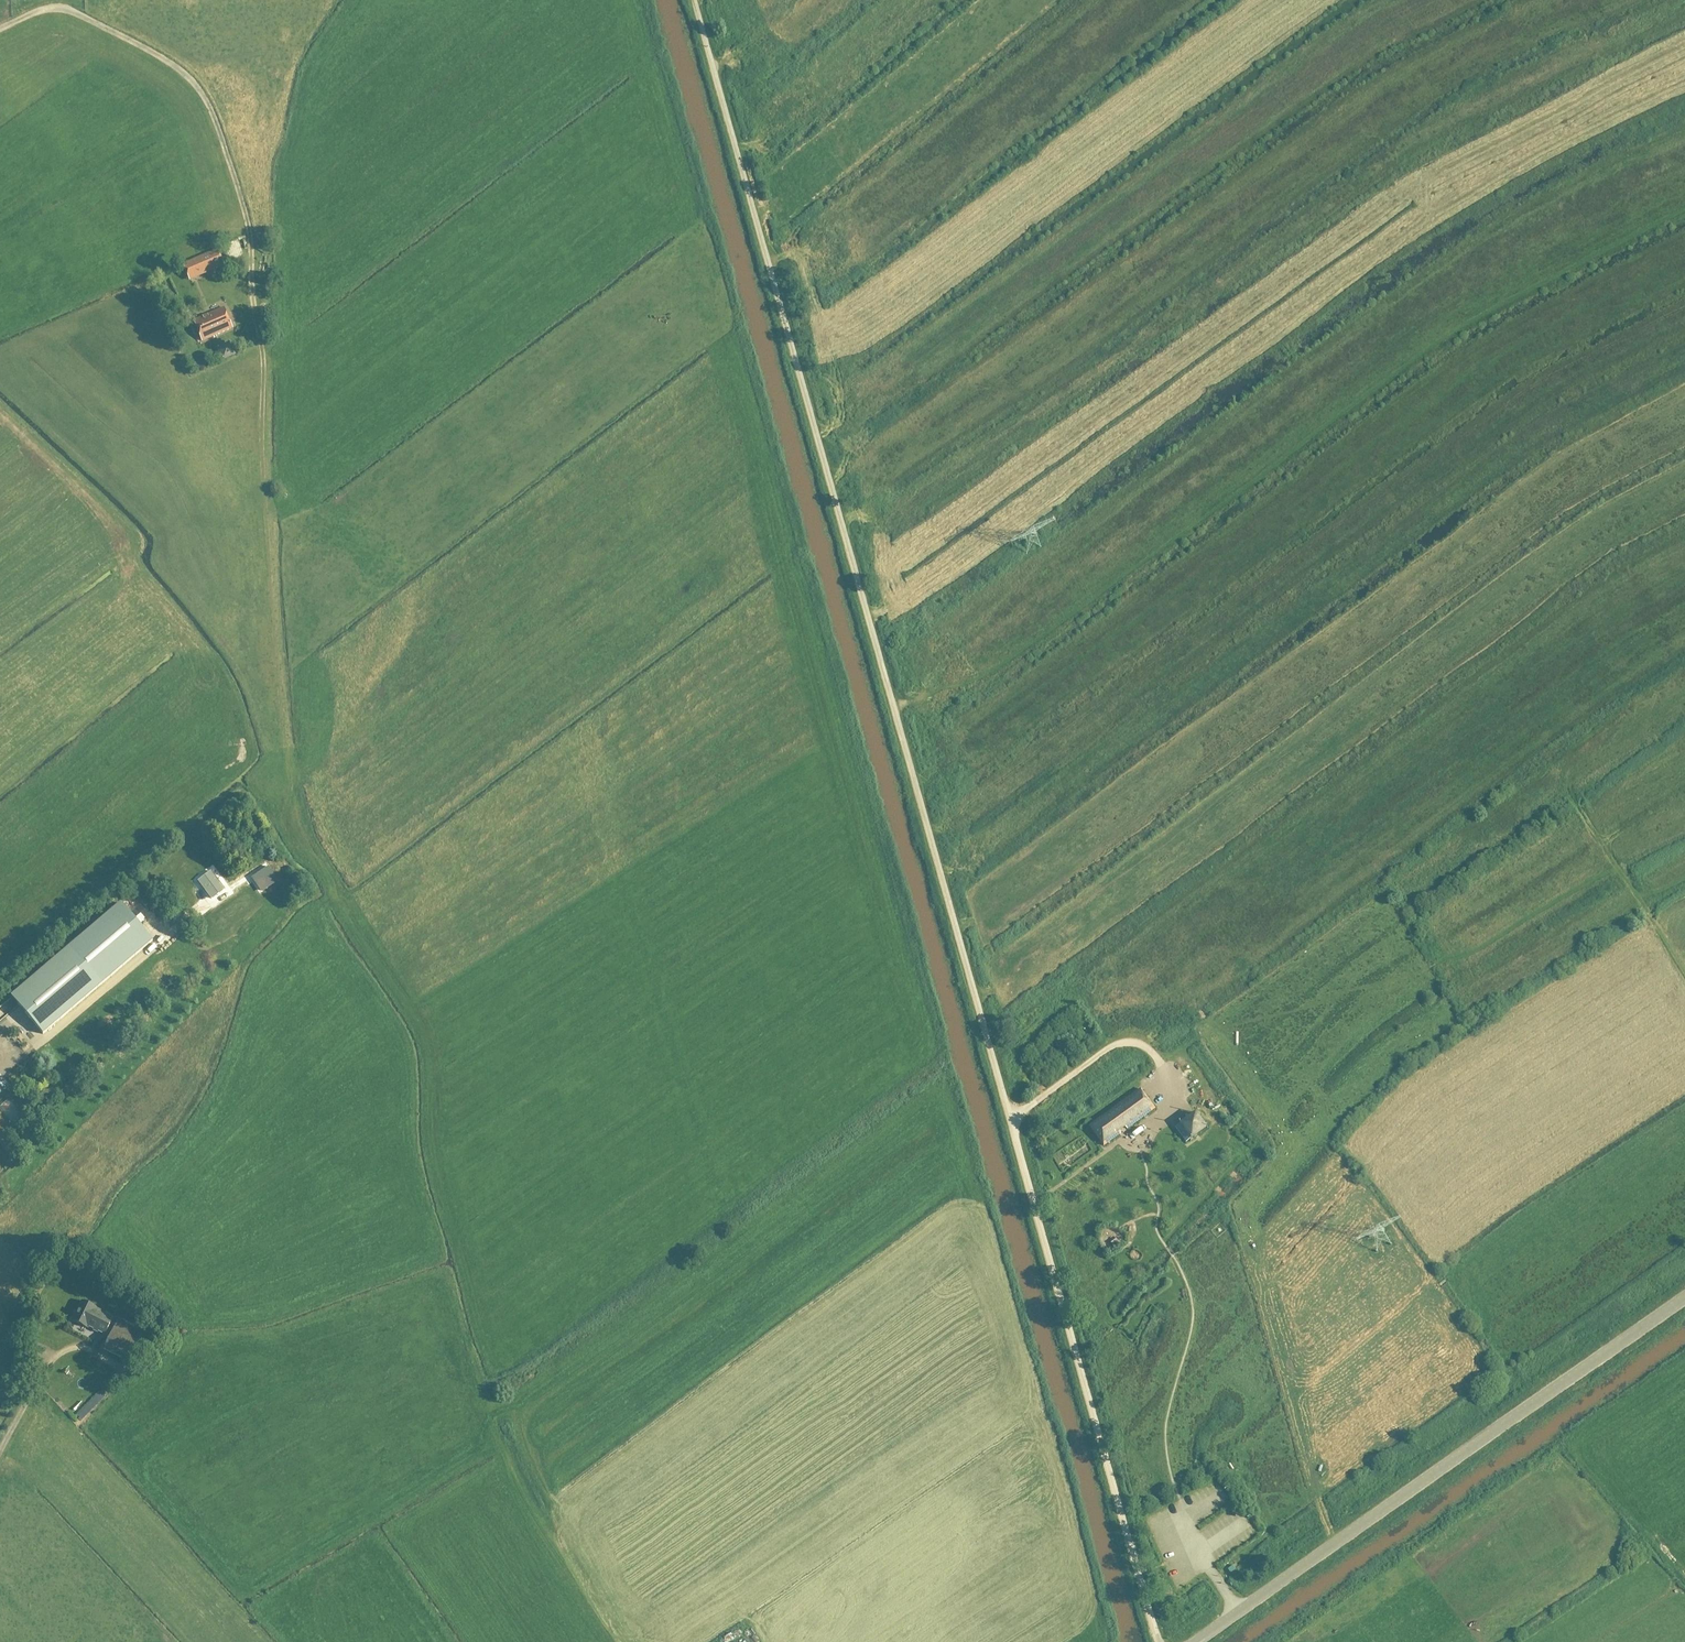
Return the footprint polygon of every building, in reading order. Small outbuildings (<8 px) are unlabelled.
[(192,262),(197,275),(213,268),(214,270),(223,267),(217,253),(209,257),(208,255),(192,262)] [(232,329),(223,309),(193,322),(201,342),(232,329)] [(229,344),(217,349),(222,360),(234,355),(229,344)] [(263,892),(277,882),(267,868),(253,877),(263,892)] [(121,904),(11,996),(44,1035),(152,942),(121,904)] [(1065,1055),(1059,1056),(1062,1064),(1068,1062),(1065,1055)] [(0,1086),(0,1091),(2,1093),(9,1088),(4,1082),(0,1086)] [(1154,1110),(1140,1090),(1124,1102),(1125,1105),(1119,1109),(1116,1107),(1089,1127),(1103,1146),(1154,1110)] [(6,1103),(0,1108),(0,1133),(4,1137),(22,1121),(6,1103)] [(1186,1143),(1206,1129),(1196,1115),(1176,1129),(1186,1143)] [(1222,1135),(1231,1130),(1226,1122),(1217,1127),(1222,1135)] [(1054,1155),(1060,1168),(1089,1155),(1083,1142),(1054,1155)] [(1100,1238),(1097,1240),(1106,1256),(1109,1254),(1100,1238)] [(1114,1238),(1109,1241),(1112,1247),(1117,1244),(1114,1238)] [(114,1317),(82,1302),(72,1322),(86,1329),(86,1328),(104,1336),(114,1317)] [(143,1332),(118,1320),(109,1339),(103,1351),(127,1363),(143,1332)]
